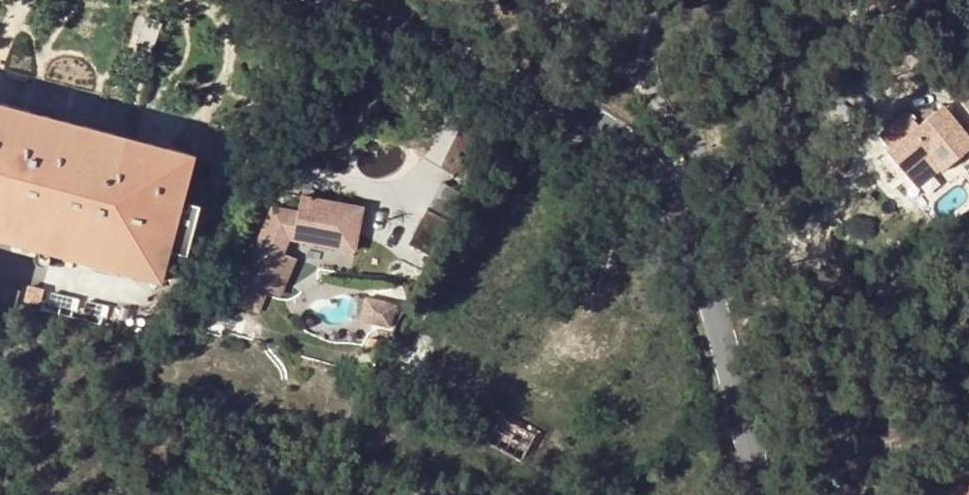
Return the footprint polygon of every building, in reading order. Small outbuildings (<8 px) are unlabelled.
[(194,158),(0,107),(0,242),(161,284),(194,158)] [(950,132),(960,124),(946,107),(940,112),(949,122),(945,127),(950,132)] [(940,173),(941,174),(968,152),(968,136),(960,124),(950,132),(945,127),(949,122),(940,112),(919,128),(907,113),(879,135),(891,149),(888,152),(906,174),(927,157),(940,173)] [(940,173),(927,157),(906,174),(918,190),(940,173)] [(428,209),(417,245),(440,252),(451,216),(428,209)] [(288,242),(317,247),(317,249),(358,257),(363,227),(322,219),(321,223),(271,215),(234,308),(260,314),(268,295),(288,242)] [(288,242),(268,295),(279,299),(294,262),(355,273),(358,257),(317,249),(317,247),(288,242)] [(366,320),(400,325),(404,299),(371,293),(366,320)] [(206,315),(200,332),(218,338),(223,320),(206,315)] [(244,330),(226,325),(222,336),(240,342),(244,330)] [(537,438),(502,419),(488,444),(524,462),(537,438)] [(968,490),(968,484),(958,476),(945,494),(965,494),(968,490)]
